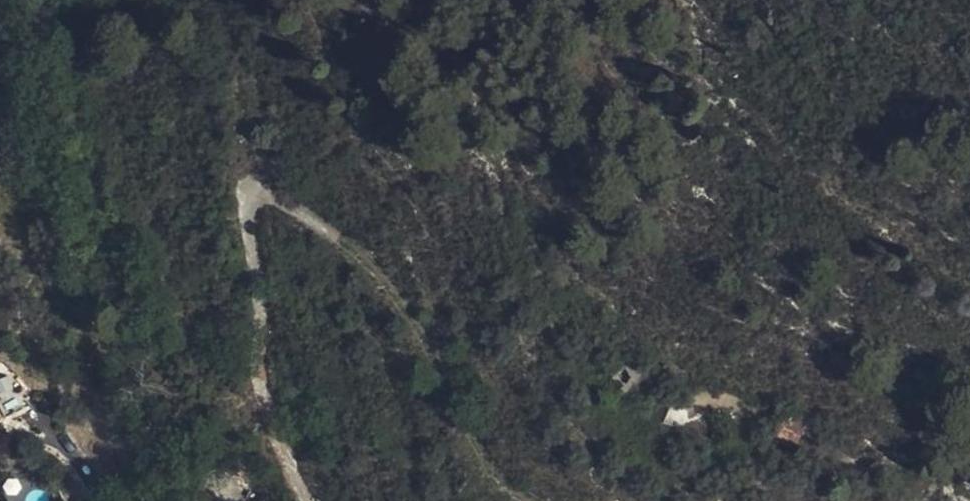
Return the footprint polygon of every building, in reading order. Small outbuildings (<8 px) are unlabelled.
[(41,401),(26,364),(36,360),(0,339),(0,401),(18,393),(25,408),(41,401)] [(652,355),(629,376),(641,393),(664,371),(652,355)] [(812,422),(810,422),(793,415),(787,438),(794,441),(807,444),(812,422)] [(0,484),(0,486),(8,500),(48,500),(40,487),(26,494),(16,475),(0,484)]
